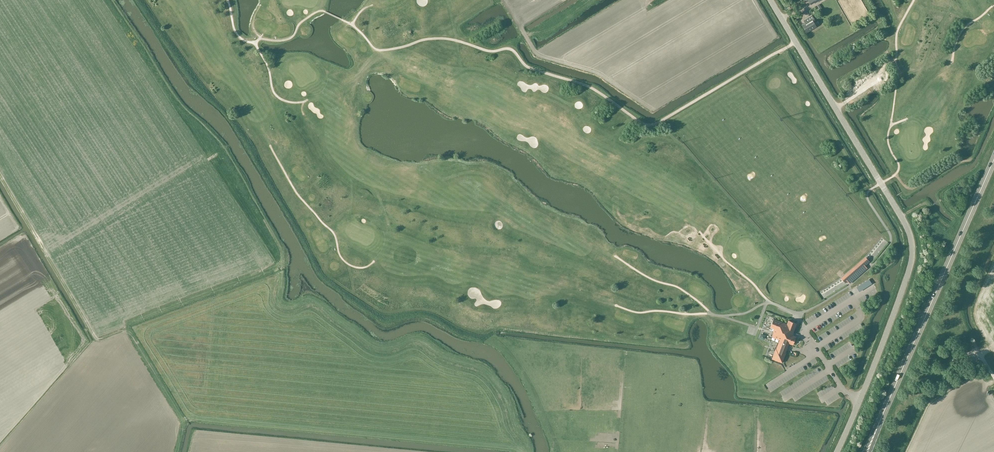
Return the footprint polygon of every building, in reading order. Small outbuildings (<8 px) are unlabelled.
[(808,34),(807,32),(816,26),(813,22),(815,21),(812,15),(804,20),(805,23),(802,25),(808,34)] [(865,266),(854,275),(856,277),(867,268),(865,266)] [(796,323),(788,320),(787,324),(773,319),(770,327),(774,328),(773,332),(774,332),(772,337),(780,340),(776,349),(772,359),(782,362),(786,353),(785,352),(789,343),(793,344),(796,337),(792,335),(796,323)]
